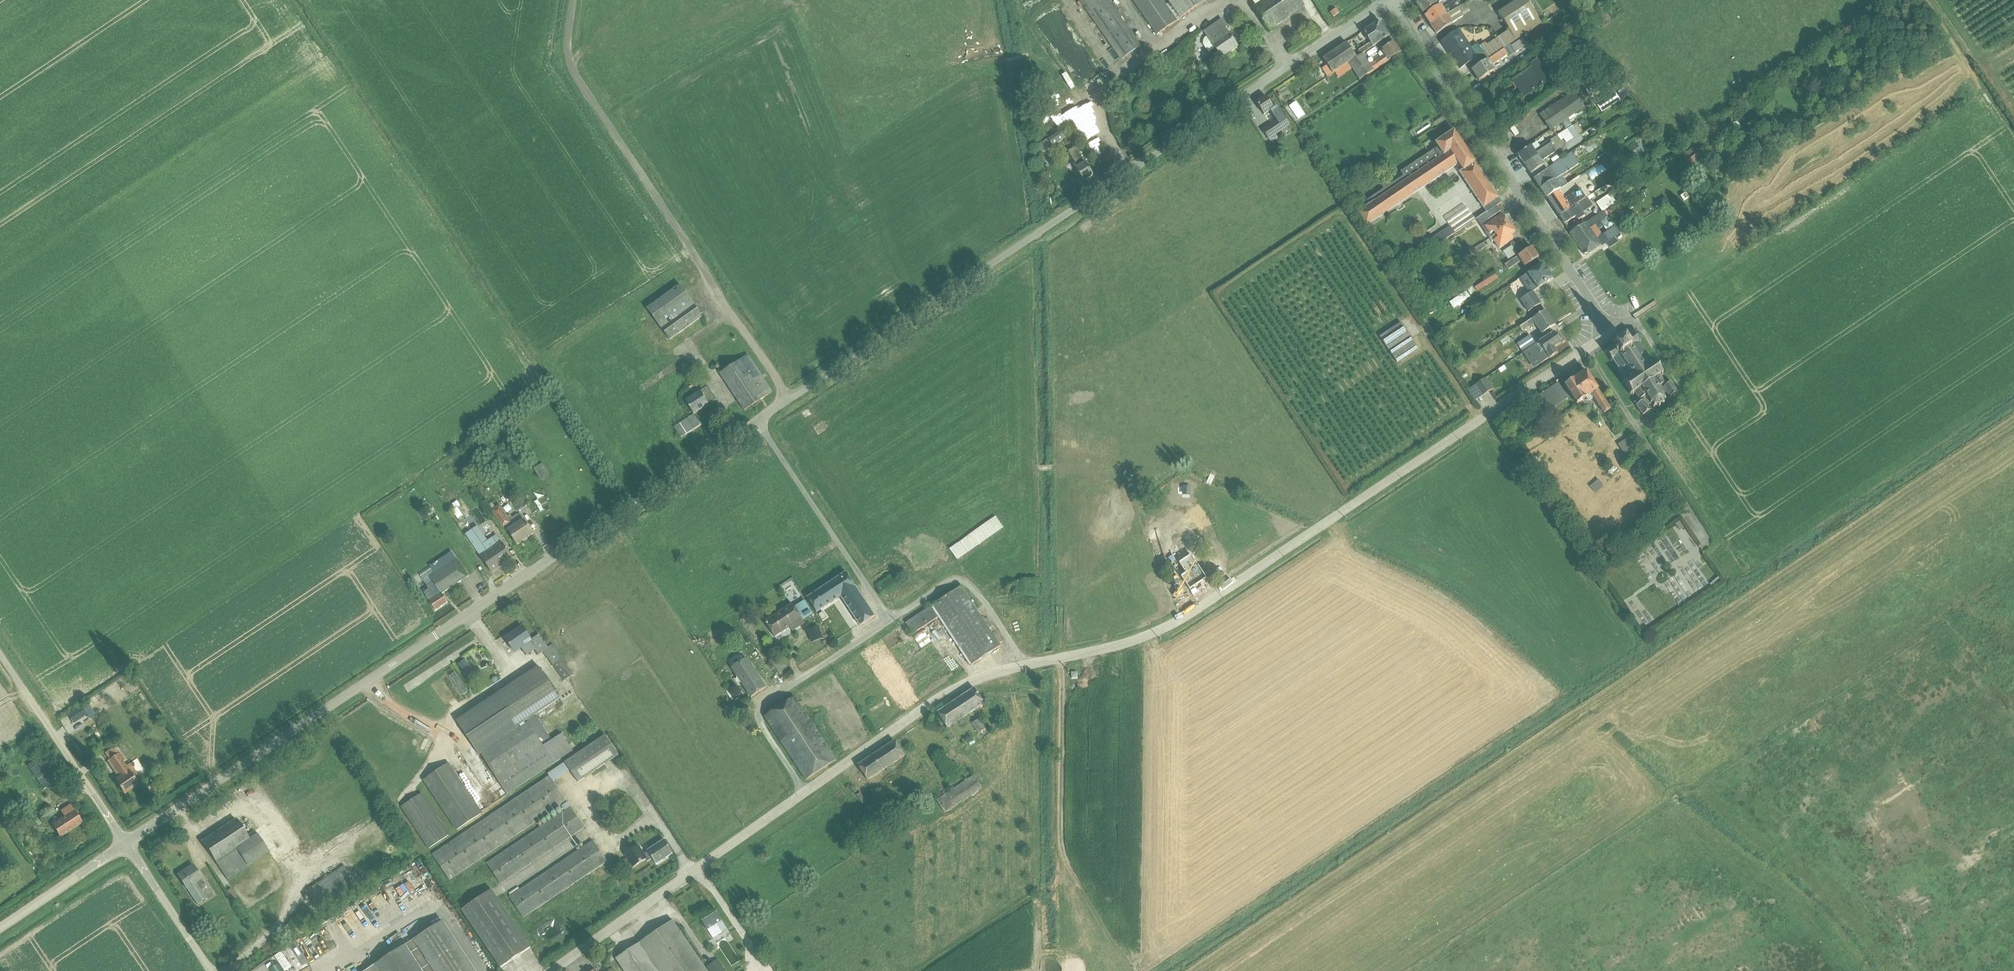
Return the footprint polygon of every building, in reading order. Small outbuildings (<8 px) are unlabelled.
[(1021,5),(1038,30),(1038,31),(1079,89),(1106,71),(1062,8),(1061,7),(1064,5),(1061,0),(1058,0),(1057,1),(1056,0),(1029,0),(1021,5)] [(1120,60),(1141,46),(1109,0),(1078,0),(1120,60)] [(1156,35),(1177,21),(1163,0),(1132,0),(1156,35)] [(1180,19),(1207,0),(1206,0),(1166,0),(1180,19)] [(1255,5),(1253,6),(1270,31),(1305,7),(1300,0),(1251,0),(1255,5)] [(1414,1),(1422,14),(1443,0),(1414,0),(1414,1)] [(1430,26),(1460,6),(1456,0),(1447,6),(1446,6),(1443,8),(1441,4),(1424,16),(1430,26)] [(1529,33),(1541,24),(1526,0),(1517,0),(1496,13),(1508,31),(1487,45),(1485,43),(1479,47),(1477,45),(1471,48),(1459,30),(1441,42),(1449,54),(1459,69),(1477,57),(1481,55),(1485,62),(1509,46),(1523,36),(1529,33)] [(1460,6),(1430,26),(1436,35),(1463,16),(1462,14),(1469,9),(1468,7),(1465,8),(1463,4),(1460,6)] [(1336,9),(1330,12),(1333,17),(1339,14),(1336,9)] [(1203,42),(1203,45),(1208,53),(1215,48),(1222,58),(1238,47),(1225,28),(1227,27),(1222,19),(1203,32),(1206,37),(1205,38),(1204,40),(1203,42)] [(1361,55),(1362,54),(1389,36),(1381,23),(1377,22),(1369,28),(1368,27),(1364,30),(1364,31),(1362,32),(1370,43),(1358,51),(1361,55)] [(1522,39),(1510,46),(1515,53),(1526,45),(1522,39)] [(1356,58),(1348,64),(1351,69),(1359,81),(1400,52),(1393,42),(1380,51),(1384,56),(1375,62),(1374,62),(1370,65),(1362,54),(1361,55),(1356,58)] [(1327,66),(1333,74),(1335,73),(1348,64),(1356,58),(1346,43),(1323,59),(1327,66)] [(1509,46),(1485,62),(1472,71),(1476,78),(1479,76),(1481,80),(1495,71),(1492,66),(1507,55),(1509,57),(1514,54),(1509,46)] [(1531,67),(1510,81),(1523,99),(1552,80),(1537,58),(1529,64),(1531,67)] [(1348,64),(1335,73),(1338,78),(1351,69),(1348,64)] [(1333,74),(1327,66),(1322,69),(1328,77),(1333,74)] [(1606,69),(1584,83),(1593,97),(1615,83),(1606,69)] [(1561,123),(1567,119),(1584,108),(1573,91),(1539,114),(1550,131),(1561,123)] [(1616,94),(1597,106),(1601,113),(1620,101),(1616,94)] [(1266,97),(1256,103),(1264,115),(1270,112),(1274,119),(1271,121),(1272,123),(1261,130),(1271,144),(1278,139),(1276,135),(1289,126),(1276,106),(1273,108),(1266,97)] [(1290,118),(1300,113),(1292,98),(1282,103),(1290,118)] [(1052,110),(1056,115),(1062,110),(1059,106),(1052,110)] [(1567,119),(1561,123),(1565,129),(1571,125),(1567,119)] [(1414,131),(1426,125),(1423,120),(1411,126),(1414,131)] [(1602,120),(1595,125),(1598,130),(1605,125),(1602,120)] [(1563,139),(1580,128),(1577,123),(1572,126),(1560,134),(1563,139)] [(1580,128),(1563,139),(1566,144),(1578,136),(1578,135),(1581,136),(1582,132),(1580,128)] [(1612,128),(1600,137),(1603,141),(1604,141),(1606,144),(1614,139),(1611,135),(1615,133),(1612,128)] [(1047,139),(1037,144),(1042,152),(1064,138),(1059,131),(1047,139)] [(1486,213),(1496,206),(1501,203),(1498,198),(1475,163),(1453,132),(1435,144),(1437,147),(1400,172),(1403,176),(1391,184),(1389,180),(1380,185),(1383,189),(1366,200),(1369,204),(1355,213),(1365,227),(1458,165),(1462,170),(1458,172),(1482,208),(1483,208),(1486,213)] [(1524,165),(1561,141),(1557,135),(1540,147),(1537,142),(1517,155),(1524,165)] [(1301,136),(1297,139),(1302,146),(1307,143),(1301,136)] [(1592,136),(1580,140),(1583,149),(1595,146),(1592,136)] [(1561,141),(1524,165),(1533,179),(1549,168),(1544,160),(1564,146),(1561,141)] [(1635,142),(1629,146),(1633,151),(1639,146),(1635,142)] [(1693,147),(1681,155),(1690,168),(1702,160),(1693,147)] [(1075,148),(1068,152),(1078,167),(1075,169),(1084,182),(1093,176),(1075,148)] [(1549,168),(1533,179),(1546,199),(1574,180),(1570,175),(1563,180),(1562,179),(1561,179),(1559,177),(1579,165),(1576,160),(1570,153),(1549,168)] [(1574,180),(1546,199),(1558,217),(1587,198),(1591,195),(1579,177),(1574,180)] [(1690,190),(1680,196),(1683,202),(1694,195),(1690,190)] [(1602,212),(1603,212),(1616,203),(1610,193),(1596,203),(1602,212)] [(1587,198),(1558,217),(1564,225),(1575,217),(1578,221),(1585,216),(1582,213),(1592,206),(1587,198)] [(1496,206),(1486,213),(1476,220),(1489,239),(1510,225),(1504,217),(1502,213),(1501,214),(1496,206)] [(1450,226),(1455,233),(1474,219),(1466,207),(1446,220),(1450,226)] [(1603,212),(1602,212),(1570,234),(1584,255),(1587,256),(1606,243),(1609,248),(1618,243),(1614,238),(1620,234),(1626,231),(1620,223),(1615,227),(1614,226),(1601,235),(1595,225),(1606,217),(1603,212)] [(1510,225),(1489,239),(1491,243),(1493,242),(1499,250),(1513,240),(1511,236),(1515,233),(1514,231),(1515,230),(1512,225),(1511,226),(1510,225)] [(1455,233),(1450,226),(1433,237),(1438,244),(1455,233)] [(1522,241),(1514,247),(1517,251),(1525,245),(1522,241)] [(1482,243),(1474,249),(1475,249),(1477,253),(1485,247),(1482,243)] [(1511,246),(1503,252),(1509,261),(1517,255),(1511,246)] [(1531,247),(1504,265),(1508,270),(1520,262),(1524,267),(1538,258),(1531,247)] [(1542,264),(1520,279),(1529,294),(1519,300),(1528,312),(1541,304),(1533,292),(1538,288),(1545,284),(1552,279),(1542,264)] [(680,285),(647,309),(669,340),(681,332),(694,322),(702,317),(680,285)] [(1545,310),(1519,327),(1522,332),(1534,324),(1541,334),(1555,325),(1545,310)] [(1389,352),(1411,338),(1401,323),(1379,337),(1389,352)] [(1640,402),(1636,406),(1642,416),(1651,410),(1647,405),(1650,403),(1654,406),(1658,406),(1663,404),(1664,399),(1663,395),(1666,393),(1669,397),(1678,392),(1671,382),(1664,386),(1663,384),(1665,383),(1660,376),(1662,374),(1654,361),(1651,363),(1639,343),(1641,342),(1641,339),(1639,334),(1639,333),(1638,333),(1638,334),(1635,333),(1634,332),(1634,333),(1632,334),(1631,332),(1630,333),(1631,334),(1626,338),(1625,338),(1623,339),(1622,337),(1620,338),(1622,340),(1615,344),(1614,342),(1613,343),(1614,345),(1612,347),(1607,351),(1606,350),(1605,350),(1606,352),(1604,352),(1605,353),(1606,353),(1611,360),(1610,361),(1611,362),(1612,361),(1626,381),(1625,382),(1624,380),(1622,381),(1623,382),(1622,383),(1623,385),(1625,384),(1631,393),(1629,394),(1630,395),(1631,394),(1632,396),(1634,395),(1633,393),(1634,393),(1638,399),(1640,402)] [(1534,345),(1524,351),(1522,352),(1528,361),(1530,363),(1531,362),(1528,357),(1538,350),(1542,355),(1545,353),(1549,358),(1557,353),(1553,348),(1560,343),(1557,339),(1558,337),(1556,334),(1554,334),(1553,333),(1534,345)] [(1507,336),(1499,341),(1502,345),(1509,340),(1507,336)] [(1411,338),(1389,352),(1396,363),(1419,349),(1411,338)] [(1524,351),(1534,345),(1531,339),(1520,345),(1524,351)] [(748,355),(719,374),(744,411),(772,392),(748,355)] [(1586,371),(1564,385),(1576,404),(1585,399),(1586,401),(1588,401),(1593,398),(1603,414),(1610,409),(1586,371)] [(1475,385),(1482,396),(1493,389),(1485,377),(1474,384),(1475,385)] [(1532,409),(1523,415),(1530,424),(1567,399),(1557,384),(1528,403),(1530,406),(1532,409)] [(693,414),(674,427),(681,438),(701,425),(694,414),(716,400),(707,386),(700,390),(695,394),(694,393),(689,396),(690,397),(685,401),(693,414)] [(1532,409),(1530,406),(1521,412),(1523,415),(1532,409)] [(1621,425),(1611,430),(1616,436),(1625,431),(1621,425)] [(489,433),(483,437),(486,442),(492,437),(489,433)] [(1627,439),(1617,445),(1625,456),(1634,449),(1627,439)] [(542,464),(534,469),(541,480),(549,475),(542,464)] [(1613,466),(1608,471),(1612,476),(1617,471),(1613,466)] [(1598,479),(1590,487),(1595,492),(1603,485),(1598,479)] [(536,486),(529,490),(533,499),(530,500),(535,509),(545,504),(536,486)] [(518,496),(513,499),(519,509),(524,505),(518,496)] [(472,505),(466,509),(474,522),(481,518),(472,505)] [(517,544),(533,534),(524,520),(522,521),(519,517),(510,523),(499,506),(492,511),(506,532),(508,531),(517,544)] [(995,518),(950,549),(957,559),(1002,528),(995,518)] [(468,534),(467,534),(492,572),(512,558),(502,543),(498,546),(493,538),(486,543),(476,528),(468,534)] [(1190,542),(1180,549),(1188,561),(1181,566),(1186,572),(1180,576),(1189,590),(1203,581),(1194,567),(1200,563),(1191,549),(1194,547),(1190,542)] [(442,594),(468,576),(457,560),(430,577),(433,582),(427,586),(435,598),(429,601),(435,610),(447,602),(442,594)] [(846,573),(808,598),(818,613),(841,597),(860,626),(875,617),(846,573)] [(888,579),(877,586),(883,594),(893,586),(888,579)] [(961,587),(906,623),(913,634),(938,617),(970,666),(1000,646),(961,587)] [(792,603),(764,622),(775,638),(790,628),(793,632),(805,623),(803,620),(813,614),(805,600),(794,607),(792,603)] [(823,611),(818,614),(822,621),(827,618),(823,611)] [(522,627),(505,638),(515,652),(521,648),(526,656),(535,650),(538,656),(543,652),(564,681),(573,675),(552,644),(548,647),(539,634),(531,640),(522,627)] [(731,665),(744,657),(744,656),(741,652),(728,661),(731,665)] [(744,657),(731,665),(732,668),(751,698),(766,688),(746,658),(745,658),(744,657)] [(464,659),(458,664),(469,680),(476,675),(464,659)] [(538,666),(456,721),(479,755),(481,754),(507,795),(573,751),(561,733),(552,740),(543,726),(542,726),(535,716),(560,699),(538,666)] [(444,675),(459,694),(464,690),(449,670),(444,675)] [(974,688),(937,713),(947,727),(943,729),(951,741),(955,739),(949,728),(984,703),(974,688)] [(781,705),(764,717),(806,780),(836,760),(794,697),(787,702),(781,705)] [(81,706),(68,715),(73,724),(87,715),(81,706)] [(547,719),(542,723),(552,738),(557,734),(547,719)] [(979,719),(972,724),(978,734),(985,728),(979,719)] [(549,776),(432,854),(450,881),(562,805),(565,810),(563,812),(486,863),(501,884),(584,828),(554,782),(570,771),(579,783),(619,755),(605,735),(548,773),(549,776)] [(894,741),(858,765),(868,781),(886,769),(888,773),(896,768),(893,764),(904,756),(894,741)] [(125,794),(138,785),(113,748),(105,753),(120,776),(115,780),(125,794)] [(37,759),(27,766),(43,789),(53,783),(37,759)] [(449,763),(423,780),(456,830),(483,813),(449,763)] [(974,775),(936,800),(945,813),(982,788),(974,775)] [(422,793),(401,807),(428,849),(450,835),(422,793)] [(860,793),(856,795),(862,803),(866,801),(860,793)] [(60,837),(81,823),(70,806),(61,811),(65,816),(52,824),(60,837)] [(43,823),(53,815),(47,807),(37,815),(43,823)] [(236,819),(202,841),(215,861),(226,880),(247,866),(247,865),(268,851),(258,835),(250,840),(236,819)] [(349,834),(372,826),(369,819),(346,827),(349,834)] [(638,844),(624,854),(633,868),(646,859),(648,861),(652,859),(656,864),(673,853),(664,839),(647,850),(647,851),(644,853),(638,844)] [(593,841),(509,897),(524,918),(608,862),(593,841)] [(415,868),(421,866),(417,858),(411,861),(415,868)] [(304,875),(308,881),(323,870),(318,864),(304,875)] [(201,890),(207,887),(193,865),(178,875),(186,888),(197,904),(206,899),(201,890)] [(345,865),(306,891),(321,914),(359,888),(345,865)] [(334,865),(327,869),(330,874),(337,870),(334,865)] [(406,889),(410,887),(406,877),(401,880),(406,889)] [(518,886),(508,893),(510,895),(519,888),(518,886)] [(231,889),(227,892),(232,900),(237,897),(231,889)] [(492,889),(461,910),(500,968),(531,948),(492,889)] [(712,906),(697,915),(713,939),(728,930),(712,906)] [(616,958),(625,970),(707,970),(673,920),(616,958)] [(443,921),(413,940),(406,945),(365,970),(476,970),(443,921)] [(293,965),(314,951),(310,945),(313,943),(307,933),(283,949),(293,965)] [(734,957),(723,939),(714,945),(726,962),(734,957)] [(706,967),(709,970),(725,970),(727,970),(719,958),(706,967)]
